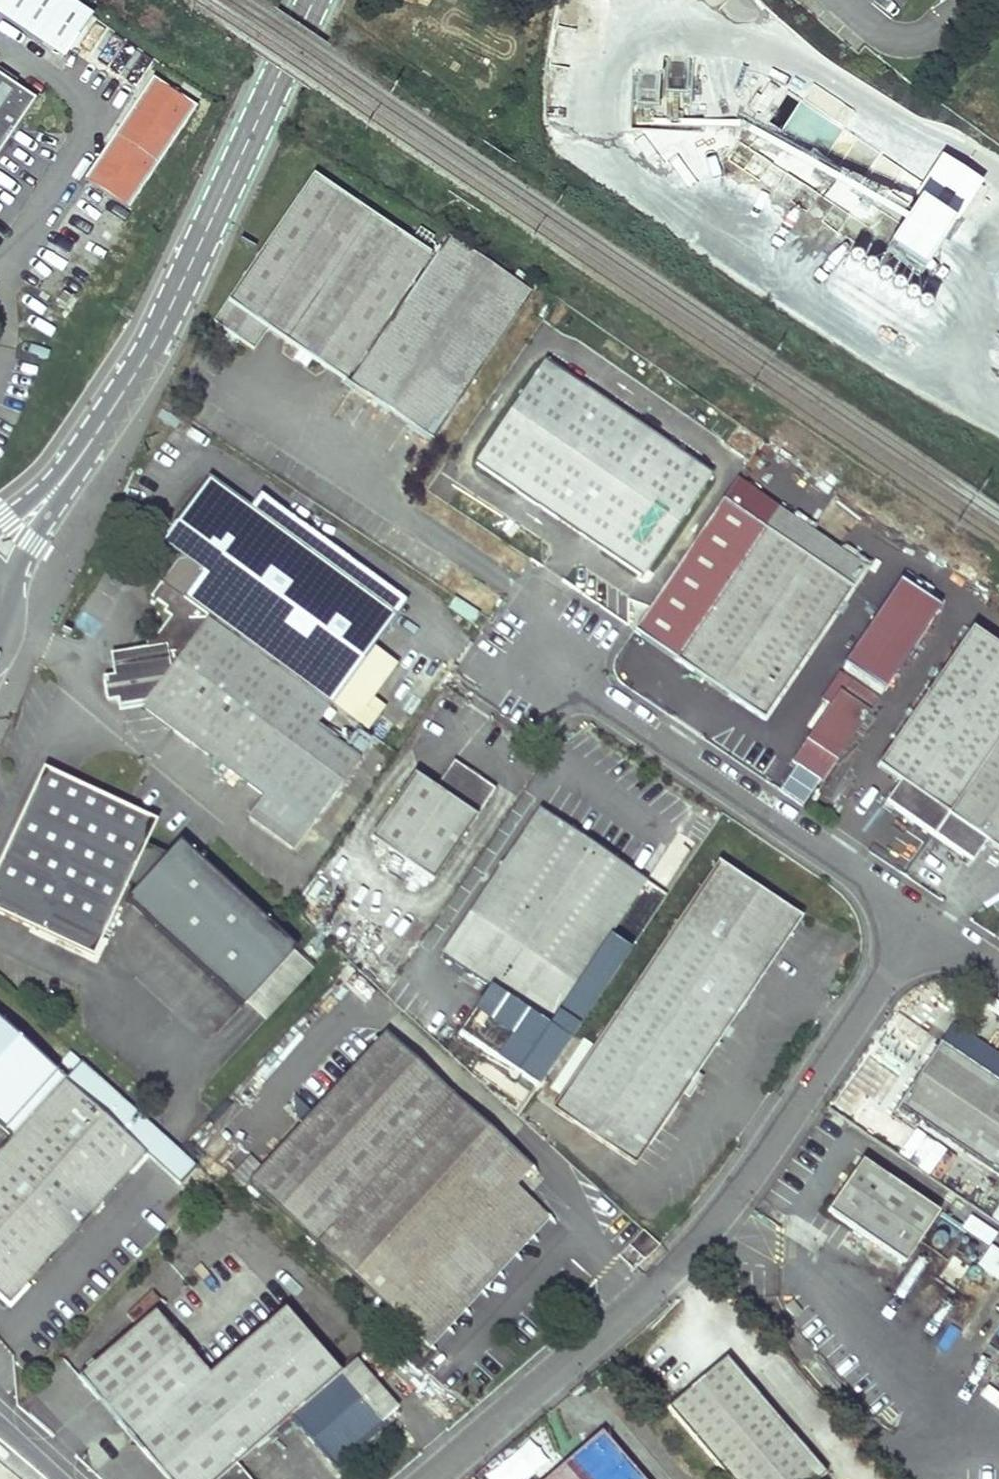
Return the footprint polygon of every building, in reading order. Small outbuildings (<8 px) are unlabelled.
[(67,0),(0,0),(0,16),(62,58),(90,16),(67,0)] [(35,101),(0,78),(0,154),(35,101)] [(149,79),(84,177),(128,206),(194,108),(149,79)] [(813,209),(817,192),(794,179),(798,172),(739,139),(734,149),(728,174),(824,228),(840,232),(850,214),(830,203),(835,194),(898,230),(879,262),(918,284),(948,232),(922,217),(957,226),(981,184),(937,159),(917,195),(902,187),(844,173),(836,169),(813,209)] [(426,250),(311,172),(211,320),(251,347),(264,327),(340,378),(426,250)] [(530,289),(446,232),(344,382),(428,439),(530,289)] [(876,259),(865,275),(885,289),(896,273),(876,259)] [(710,472),(543,358),(473,460),(640,574),(710,472)] [(250,504),(211,476),(163,540),(183,555),(165,579),(152,596),(172,610),(147,644),(121,648),(123,659),(113,661),(115,673),(103,675),(107,696),(118,695),(120,707),(144,703),(263,791),(248,811),(294,845),(361,755),(316,721),(332,700),(368,727),(380,711),(365,700),(392,665),(369,648),(405,599),(260,491),(250,504)] [(862,566),(732,478),(631,628),(761,715),(862,566)] [(892,581),(844,669),(888,693),(936,604),(892,581)] [(967,627),(874,763),(894,777),(880,798),(967,858),(982,837),(998,849),(998,649),(967,627)] [(787,759),(818,780),(873,699),(847,682),(840,693),(835,690),(787,759)] [(496,783),(454,756),(434,786),(413,772),(371,834),(433,876),(496,783)] [(41,763),(0,851),(0,909),(91,952),(125,878),(134,883),(123,895),(240,1002),(243,999),(261,1015),(309,963),(291,947),(294,943),(177,836),(165,849),(143,839),(154,815),(41,763)] [(805,805),(816,788),(789,771),(778,788),(805,805)] [(640,877),(538,809),(438,958),(486,989),(540,1026),(640,877)] [(713,864),(547,1109),(629,1165),(795,920),(713,864)] [(455,1035),(535,1088),(566,1043),(540,1026),(486,989),(455,1035)] [(0,1017),(0,1122),(10,1132),(0,1143),(0,1300),(3,1302),(144,1150),(0,1017)] [(528,1158),(386,1028),(249,1176),(427,1339),(547,1209),(511,1177),(528,1158)] [(940,1039),(899,1101),(998,1168),(998,1078),(940,1039)] [(937,1179),(951,1154),(916,1134),(902,1159),(937,1179)] [(938,1208),(860,1155),(824,1209),(902,1262),(938,1208)] [(987,1246),(995,1234),(970,1217),(962,1229),(987,1246)] [(655,1249),(642,1235),(629,1249),(641,1262),(655,1249)] [(998,1284),(998,1283),(998,1254),(990,1247),(975,1268),(998,1284)] [(150,1305),(73,1372),(167,1478),(249,1478),(236,1463),(290,1416),(336,1468),(385,1425),(380,1420),(396,1406),(353,1356),(339,1368),(281,1302),(205,1368),(150,1305)] [(723,1354),(663,1404),(727,1478),(812,1478),(822,1470),(723,1354)] [(598,1429),(542,1478),(642,1478),(598,1429)]
